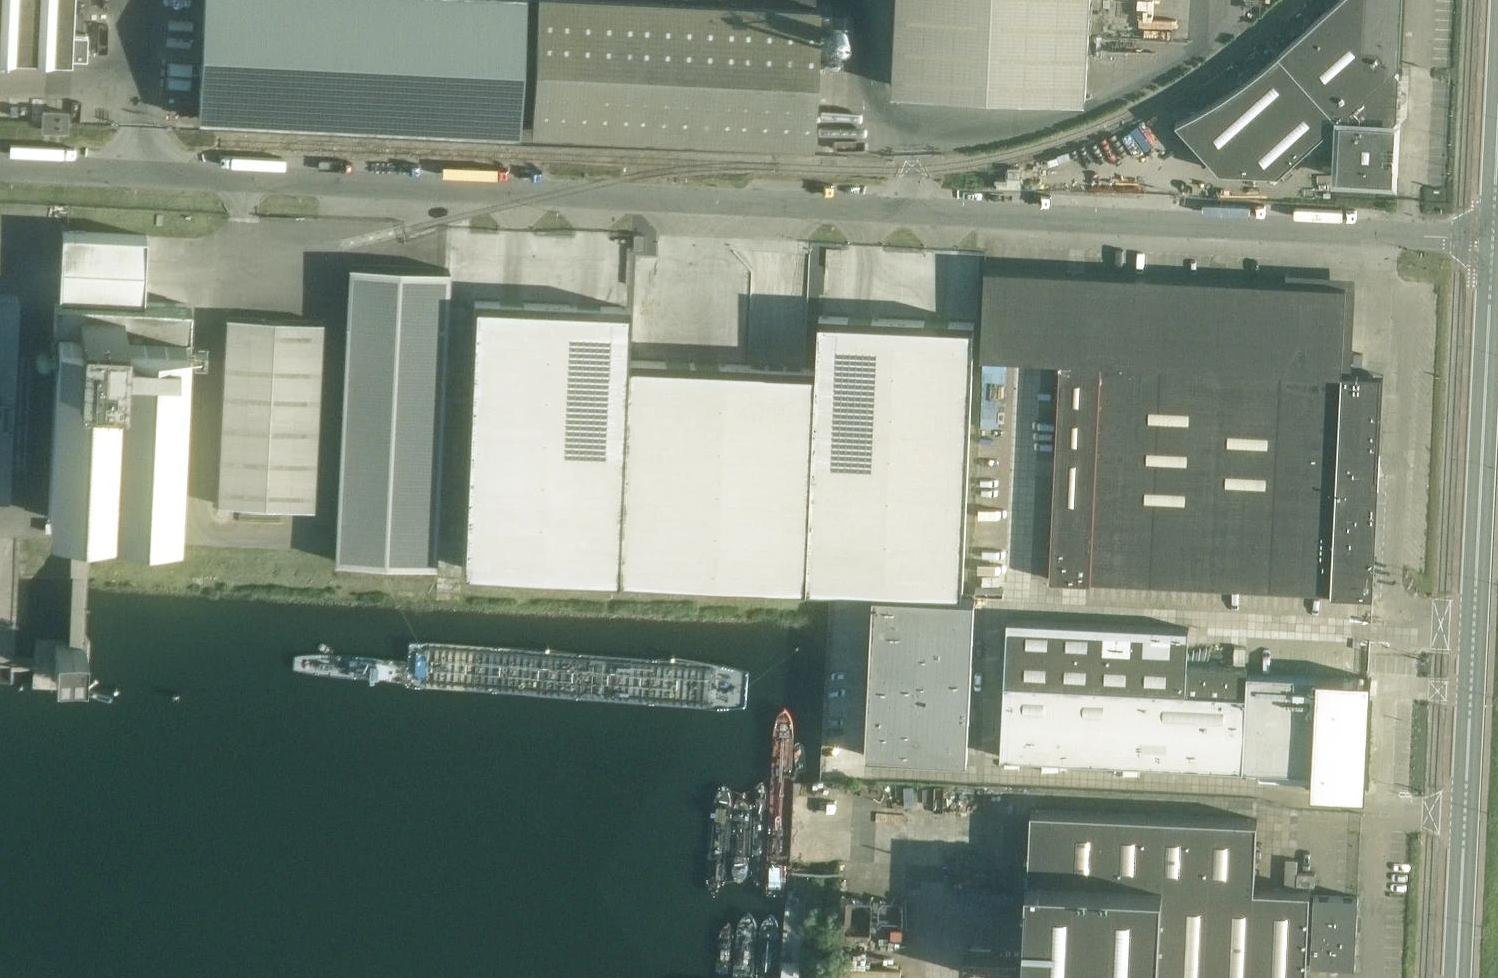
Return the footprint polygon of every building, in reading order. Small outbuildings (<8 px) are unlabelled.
[(87,57),(88,32),(72,31),(73,0),(0,0),(0,54),(87,57)] [(198,118),(519,133),(525,0),(204,0),(198,118)] [(671,0),(537,0),(530,134),(812,148),(819,7),(671,0)] [(1090,0),(898,0),(894,85),(1086,94),(1090,0)] [(1312,22),(1278,53),(1266,64),(1253,75),(1241,84),(1227,93),(1214,101),(1202,108),(1190,115),(1176,122),(1219,170),(1278,173),(1338,119),(1357,102),(1394,68),(1399,64),(1402,0),(1337,0),(1312,22)] [(1394,68),(1357,102),(1376,122),(1392,123),(1397,118),(1400,118),(1401,102),(1402,101),(1403,101),(1405,100),(1406,99),(1406,98),(1407,96),(1407,95),(1406,94),(1406,93),(1405,92),(1404,91),(1403,91),(1402,91),(1403,74),(1399,74),(1394,68)] [(1340,127),(1337,176),(1338,176),(1386,178),(1393,179),(1396,123),(1392,123),(1376,122),(1357,102),(1338,119),(1340,121),(1340,127)] [(43,131),(66,132),(69,132),(69,124),(70,110),(42,109),(42,121),(41,131),(43,131)] [(55,367),(47,518),(72,519),(71,548),(70,570),(70,572),(73,572),(70,643),(70,644),(55,644),(54,671),(56,671),(56,673),(55,681),(83,682),(83,673),(84,673),(86,645),(82,645),(82,644),(85,573),(86,573),(86,572),(88,549),(89,519),(112,521),(124,301),(144,302),(145,283),(146,277),(146,266),(146,260),(147,235),(62,231),(61,255),(61,262),(60,273),(60,279),(59,298),(55,367)] [(335,560),(435,565),(449,269),(349,264),(335,560)] [(1348,285),(1068,271),(986,267),(982,356),(1060,361),(1049,581),(1092,582),(1092,580),(1312,592),(1318,455),(1380,458),(1384,374),(1342,372),(1348,285)] [(13,395),(18,295),(0,295),(0,395),(13,395)] [(112,521),(178,524),(185,367),(187,305),(144,302),(124,301),(112,521)] [(474,301),(462,568),(619,574),(628,360),(630,308),(474,301)] [(817,368),(817,369),(810,583),(870,585),(963,589),(975,323),(819,316),(819,317),(817,368)] [(314,508),(321,367),(323,321),(227,317),(217,504),(314,508)] [(619,574),(810,583),(817,369),(628,360),(619,574)] [(8,495),(13,395),(0,395),(0,495),(8,495)] [(1312,592),(1374,596),(1380,458),(1318,455),(1312,592)] [(975,600),(874,595),(866,755),(967,761),(975,600)] [(1246,693),(1248,673),(1248,667),(1188,664),(1190,627),(1008,619),(1005,682),(1246,693)] [(1243,768),(1315,772),(1320,676),(1248,673),(1246,693),(1243,768)] [(1315,773),(1314,790),(1363,793),(1370,679),(1320,676),(1315,772),(1315,773)] [(1246,693),(1005,682),(1001,756),(1243,768),(1246,693)] [(1032,809),(1024,977),(1306,977),(1310,890),(1255,887),(1258,819),(1032,809)] [(1315,873),(1297,872),(1297,885),(1315,886),(1315,873)] [(1359,897),(1314,895),(1311,964),(1355,966),(1359,897)]
